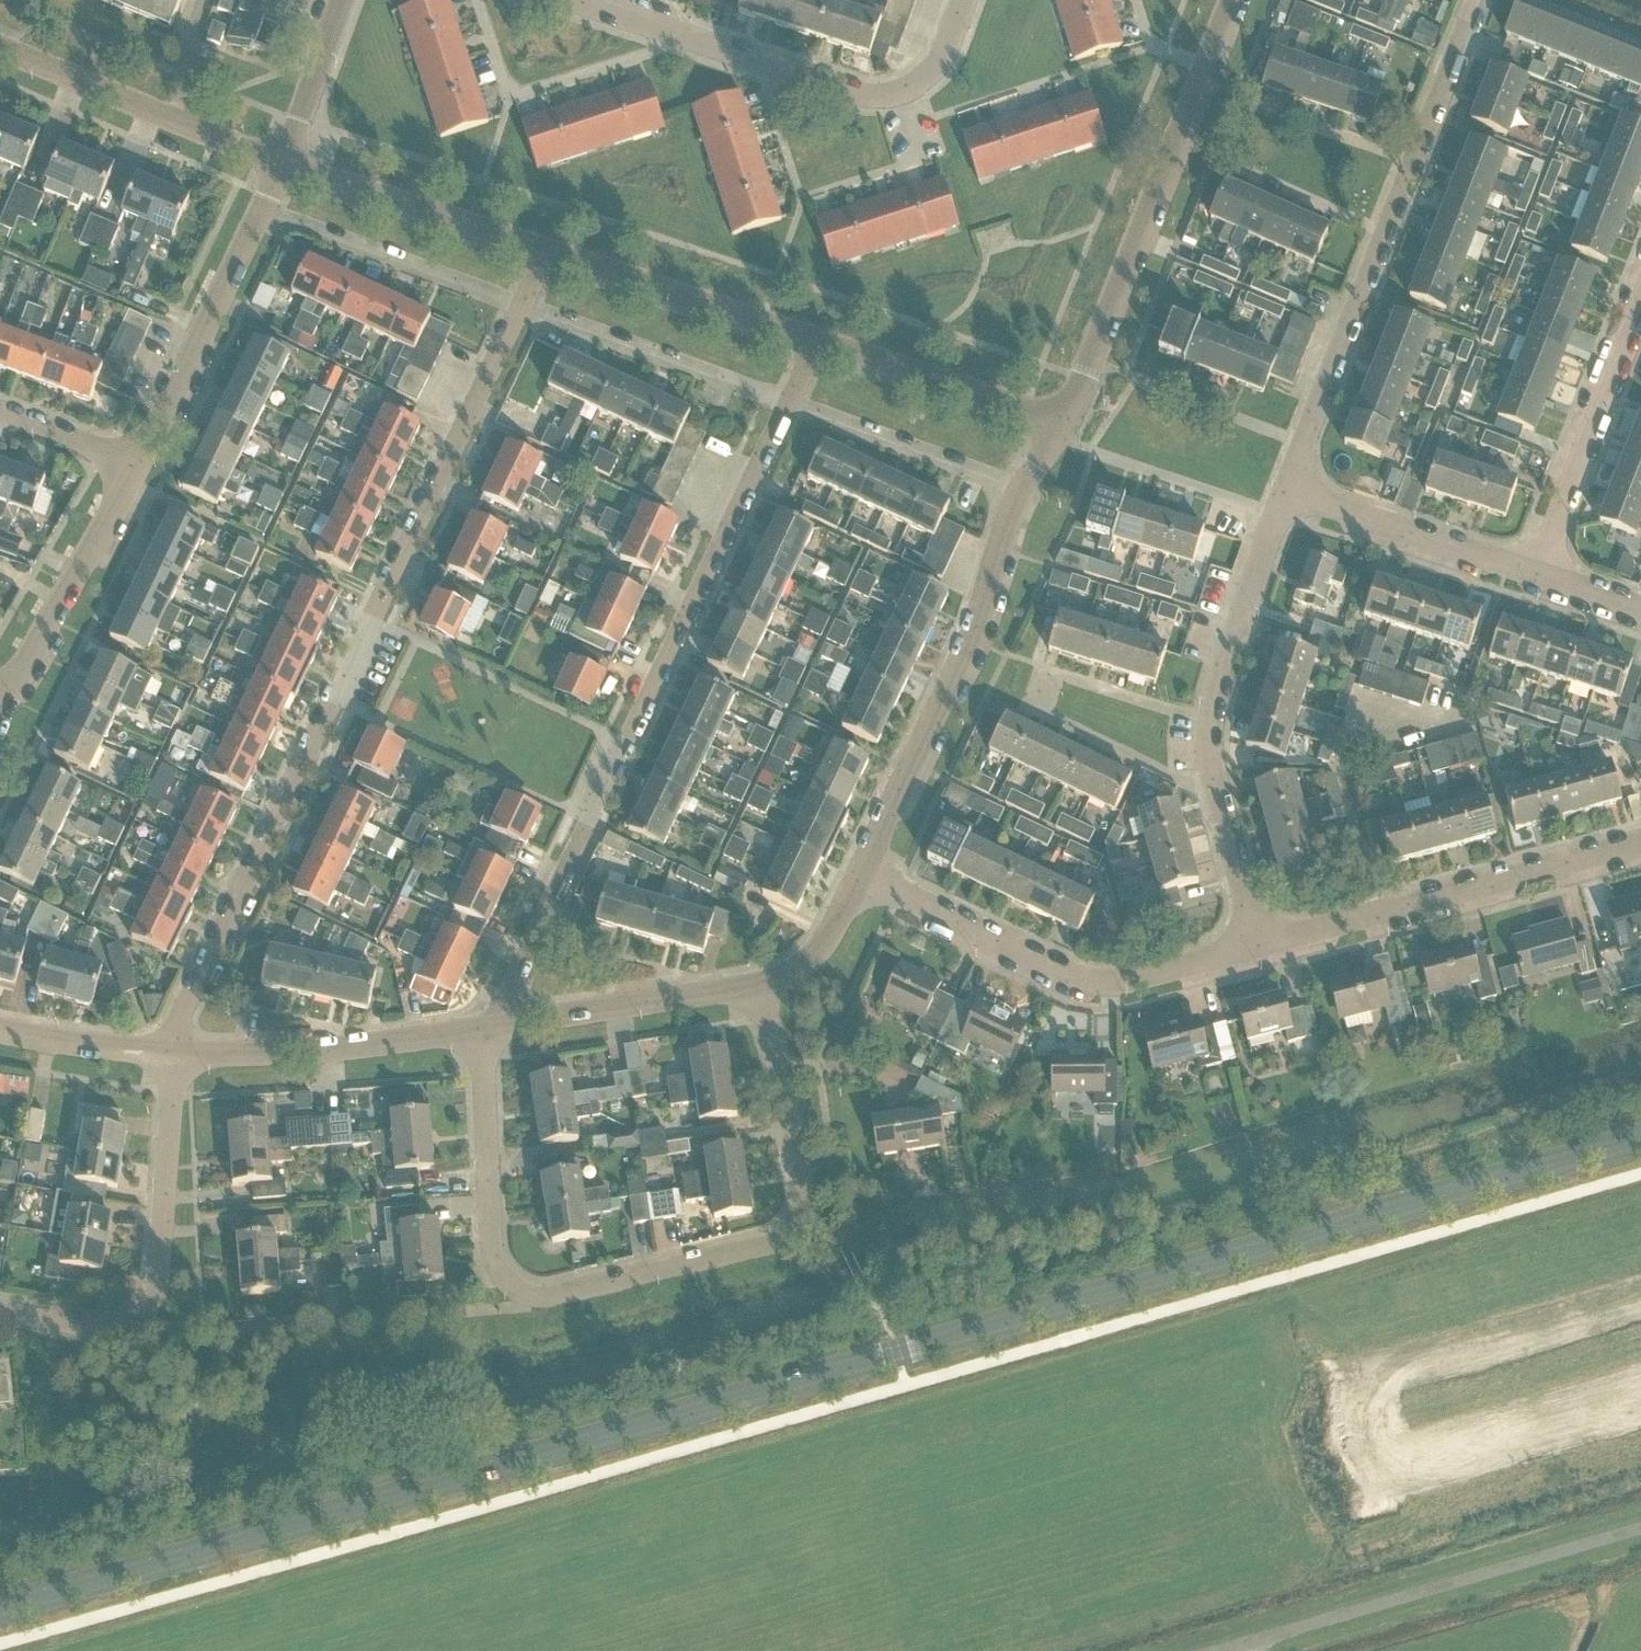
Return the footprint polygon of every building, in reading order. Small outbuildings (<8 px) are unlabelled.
[(168,29),(180,0),(100,0),(168,29)] [(222,0),(221,0),(218,9),(231,13),(234,4),(222,0)] [(290,0),(243,0),(242,3),(283,18),(290,0)] [(457,26),(449,0),(429,0),(400,10),(410,41),(457,26)] [(771,0),(742,0),(738,12),(764,21),(771,0)] [(791,29),(800,0),(771,0),(764,21),(791,29)] [(817,38),(829,2),(823,0),(800,0),(791,29),(817,38)] [(911,15),(915,2),(909,0),(889,0),(886,6),(911,15)] [(1112,13),(1108,0),(1056,0),(1065,28),(1112,13)] [(1322,6),(1341,14),(1345,4),(1334,0),(1325,0),(1322,6)] [(817,38),(843,47),(855,10),(829,2),(817,38)] [(277,36),(283,18),(242,3),(235,21),(277,36)] [(1320,13),(1296,3),(1286,28),(1300,33),(1292,57),(1275,52),(1263,87),(1290,96),(1302,61),(1303,61),(1316,23),(1320,13)] [(882,18),(906,27),(911,15),(886,6),(882,18)] [(873,44),(877,31),(881,19),(855,10),(843,47),(869,55),(873,44)] [(1373,27),(1377,17),(1359,10),(1355,19),(1373,27)] [(1112,13),(1065,28),(1075,60),(1122,45),(1112,13)] [(1320,13),(1317,21),(1316,23),(1335,30),(1338,20),(1320,13)] [(1555,29),(1514,13),(1505,34),(1547,50),(1555,29)] [(1396,24),(1377,17),(1373,27),(1392,34),(1396,24)] [(1430,44),(1436,24),(1416,17),(1409,37),(1430,44)] [(877,31),(902,40),(906,27),(882,18),(881,19),(877,31)] [(270,54),(277,36),(235,21),(229,39),(270,54)] [(213,22),(210,31),(223,36),(226,27),(213,22)] [(467,58),(457,26),(410,41),(420,73),(467,58)] [(1349,35),(1367,43),(1371,33),(1353,26),(1349,35)] [(1596,46),(1555,29),(1547,50),(1588,67),(1596,46)] [(223,36),(210,31),(206,40),(219,45),(223,36)] [(897,52),(902,40),(877,31),(873,44),(897,52)] [(1389,40),(1371,33),(1367,43),(1386,50),(1389,40)] [(1637,62),(1596,46),(1588,67),(1629,83),(1637,62)] [(467,58),(420,73),(430,105),(478,90),(467,58)] [(1316,105),(1328,70),(1303,61),(1302,61),(1290,96),(1316,105)] [(1540,64),(1532,61),(1527,74),(1536,77),(1540,64)] [(1637,62),(1629,83),(1640,88),(1640,64),(1637,62)] [(1549,68),(1540,64),(1536,77),(1544,80),(1549,68)] [(1491,69),(1481,95),(1516,109),(1527,83),(1491,69)] [(1562,83),(1573,87),(1579,73),(1567,69),(1562,83)] [(1343,114),(1355,79),(1328,70),(1316,105),(1343,114)] [(1355,79),(1343,114),(1369,123),(1381,88),(1355,79)] [(649,80),(617,90),(633,138),(664,128),(649,80)] [(488,122),(478,90),(430,105),(441,137),(488,122)] [(617,90),(585,101),(601,148),(633,138),(617,90)] [(703,139),(750,124),(739,91),(693,107),(703,139)] [(1059,103),(1074,150),(1105,140),(1090,92),(1059,103)] [(1622,97),(1614,94),(1609,106),(1617,109),(1622,97)] [(1506,135),(1516,109),(1481,95),(1471,121),(1506,135)] [(1630,100),(1622,97),(1617,109),(1625,113),(1630,100)] [(585,101),(554,111),(569,159),(601,148),(585,101)] [(1027,113),(1042,160),(1074,150),(1059,103),(1027,113)] [(1549,120),(1559,124),(1566,107),(1556,103),(1549,120)] [(1565,127),(1575,131),(1582,114),(1572,110),(1565,127)] [(537,169),(569,159),(554,111),(522,121),(537,169)] [(995,123),(1010,170),(1042,160),(1027,113),(995,123)] [(14,123),(0,117),(0,156),(14,123)] [(1622,119),(1616,133),(1608,130),(1603,142),(1640,157),(1640,127),(1622,119)] [(1559,124),(1549,120),(1543,138),(1553,141),(1559,124)] [(14,123),(0,156),(0,163),(23,172),(39,134),(14,123)] [(1010,170),(995,123),(963,133),(978,181),(1010,170)] [(750,124),(703,139),(713,170),(760,155),(750,124)] [(1575,131),(1565,127),(1559,144),(1569,148),(1575,131)] [(1460,166),(1496,180),(1506,154),(1470,141),(1460,166)] [(1603,142),(1599,153),(1607,156),(1601,171),(1637,185),(1640,173),(1640,157),(1603,142)] [(67,203),(68,204),(89,155),(63,144),(44,190),(68,201),(67,203)] [(114,165),(89,155),(68,204),(78,208),(83,198),(98,204),(114,165)] [(760,155),(713,170),(723,202),(770,187),(760,155)] [(1546,178),(1556,182),(1562,165),(1552,161),(1546,178)] [(1450,192),(1485,206),(1496,180),(1460,166),(1450,192)] [(1626,211),(1637,185),(1601,171),(1591,197),(1626,211)] [(1529,172),(1522,191),(1532,194),(1539,176),(1529,172)] [(148,225),(164,186),(138,176),(122,214),(137,220),(132,233),(142,237),(148,225)] [(912,188),(927,236),(959,225),(943,178),(912,188)] [(1556,182),(1546,178),(1539,195),(1549,199),(1556,182)] [(18,218),(30,189),(16,183),(0,221),(0,225),(13,230),(18,218)] [(1236,229),(1251,194),(1226,183),(1210,217),(1236,229)] [(189,197),(164,186),(148,225),(173,235),(189,197)] [(770,187),(723,202),(734,234),(780,219),(770,187)] [(780,207),(791,204),(785,188),(774,191),(780,207)] [(880,198),(895,246),(927,236),(912,188),(880,198)] [(44,195),(30,189),(18,218),(32,224),(44,195)] [(1522,191),(1515,209),(1525,213),(1532,194),(1522,191)] [(1440,218),(1475,232),(1485,206),(1450,192),(1440,218)] [(1261,240),(1277,206),(1251,194),(1236,229),(1261,240)] [(1616,236),(1626,211),(1591,197),(1581,223),(1616,236)] [(848,209),(863,256),(895,246),(880,198),(848,209)] [(1287,251),(1302,217),(1277,206),(1261,240),(1287,251)] [(863,256),(848,209),(816,219),(831,266),(863,256)] [(1542,217),(1532,213),(1525,230),(1535,234),(1542,217)] [(93,249),(105,220),(91,214),(79,243),(93,249)] [(1302,217),(1287,251),(1312,263),(1328,229),(1302,217)] [(1440,218),(1430,244),(1465,258),(1475,232),(1440,218)] [(119,226),(105,220),(93,249),(107,255),(119,226)] [(1606,262),(1616,236),(1581,223),(1571,248),(1606,262)] [(1501,242),(1512,246),(1519,228),(1508,224),(1501,242)] [(1512,246),(1501,242),(1494,260),(1505,264),(1512,246)] [(1530,245),(1522,242),(1516,256),(1525,259),(1530,245)] [(1420,270),(1455,284),(1465,258),(1430,244),(1420,270)] [(1509,272),(1518,276),(1525,259),(1516,256),(1515,255),(1509,272)] [(1218,274),(1222,264),(1204,256),(1200,266),(1218,274)] [(292,292),(317,304),(333,270),(308,258),(292,292)] [(1548,288),(1583,302),(1594,276),(1559,262),(1548,288)] [(1240,272),(1222,264),(1218,274),(1236,282),(1240,272)] [(326,308),(341,316),(357,282),(333,270),(317,304),(311,315),(321,320),(326,308)] [(1445,310),(1455,284),(1420,270),(1409,296),(1445,310)] [(1211,290),(1215,280),(1197,272),(1193,282),(1211,290)] [(1518,276),(1509,272),(1502,290),(1511,293),(1518,276)] [(1481,293),(1492,297),(1499,279),(1488,275),(1481,293)] [(1268,295),(1272,285),(1254,278),(1250,288),(1268,295)] [(1233,287),(1215,280),(1211,290),(1229,297),(1233,287)] [(360,339),(365,327),(381,293),(357,282),(341,316),(356,323),(342,351),(351,356),(360,339)] [(1291,293),(1272,285),(1268,295),(1286,303),(1291,293)] [(1583,302),(1548,288),(1538,314),(1573,328),(1583,302)] [(365,327),(389,339),(406,305),(381,293),(365,327)] [(1262,311),(1266,301),(1248,293),(1243,303),(1262,311)] [(1492,297),(1481,293),(1474,311),(1484,315),(1492,297)] [(1284,309),(1266,301),(1262,311),(1280,318),(1284,309)] [(20,322),(31,325),(37,307),(27,303),(20,322)] [(404,346),(385,386),(395,391),(401,379),(407,366),(413,354),(419,342),(425,329),(431,317),(406,305),(389,339),(404,346)] [(48,310),(37,307),(31,325),(41,329),(48,310)] [(1488,324),(1498,327),(1505,310),(1495,307),(1488,324)] [(123,323),(146,334),(152,322),(129,311),(123,323)] [(303,334),(311,315),(302,311),(293,329),(303,334)] [(1289,325),(1312,334),(1317,322),(1294,313),(1289,325)] [(1385,340),(1420,353),(1430,327),(1395,314),(1385,340)] [(1573,328),(1538,314),(1528,340),(1563,354),(1573,328)] [(311,315),(303,334),(310,337),(312,338),(321,320),(311,315)] [(1185,361),(1198,326),(1172,316),(1158,351),(1185,361)] [(81,343),(88,325),(78,321),(71,340),(81,343)] [(140,345),(146,334),(123,323),(118,335),(140,345)] [(1498,327),(1488,324),(1482,340),(1492,344),(1498,327)] [(88,325),(81,343),(91,347),(98,329),(88,325)] [(1284,338),(1307,347),(1312,334),(1289,325),(1284,338)] [(1211,372),(1224,336),(1198,326),(1185,361),(1211,372)] [(14,373),(27,338),(1,328),(0,332),(0,368),(14,373)] [(293,329),(288,339),(298,344),(303,334),(293,329)] [(425,329),(419,342),(441,352),(447,340),(425,329)] [(303,334),(298,344),(305,348),(310,337),(303,334)] [(135,357),(140,345),(118,335),(112,346),(135,357)] [(1237,382),(1250,346),(1224,336),(1211,372),(1237,382)] [(39,383),(52,347),(27,338),(14,373),(39,383)] [(1279,350),(1303,359),(1307,347),(1284,338),(1279,350)] [(243,364),(277,381),(289,355),(255,339),(243,364)] [(368,343),(360,339),(351,356),(360,360),(368,343)] [(1420,353),(1385,340),(1375,365),(1410,379),(1420,353)] [(1473,344),(1463,340),(1456,358),(1466,361),(1473,344)] [(1563,354),(1528,340),(1518,366),(1553,379),(1563,354)] [(419,342),(413,354),(435,364),(441,352),(419,342)] [(129,369),(135,357),(112,346),(106,358),(129,369)] [(1269,374),(1274,362),(1276,357),(1250,346),(1237,382),(1263,392),(1269,374)] [(64,392),(77,356),(52,347),(39,383),(64,392)] [(1276,357),(1274,362),(1298,371),(1303,359),(1279,350),(1276,357)] [(573,399),(589,365),(564,353),(548,387),(573,399)] [(413,354),(407,366),(429,377),(435,364),(413,354)] [(96,383),(103,366),(77,356),(64,392),(90,401),(96,383)] [(123,381),(129,369),(106,358),(103,366),(101,370),(123,381)] [(1468,375),(1478,379),(1485,362),(1474,358),(1468,375)] [(1298,371),(1274,362),(1269,374),(1293,384),(1298,371)] [(231,389),(265,406),(277,381),(243,364),(231,389)] [(598,411),(615,377),(589,365),(573,399),(598,411)] [(1410,379),(1375,365),(1365,391),(1400,405),(1410,379)] [(429,377),(407,366),(401,379),(423,389),(429,377)] [(1553,379),(1518,366),(1508,392),(1543,405),(1553,379)] [(1432,388),(1442,391),(1449,373),(1439,369),(1432,388)] [(117,393),(123,381),(101,370),(96,383),(117,393)] [(331,370),(322,390),(331,394),(341,375),(331,370)] [(340,393),(363,406),(373,388),(349,375),(340,393)] [(1478,379),(1468,375),(1461,392),(1472,396),(1478,379)] [(624,423),(640,389),(615,377),(598,411),(624,423)] [(417,402),(423,389),(401,379),(395,391),(417,402)] [(308,395),(326,404),(331,394),(322,390),(313,385),(308,395)] [(1442,391),(1432,388),(1425,406),(1435,410),(1442,391)] [(219,414),(253,430),(261,434),(266,424),(258,420),(265,406),(231,389),(219,414)] [(649,435),(665,400),(640,389),(624,423),(649,435)] [(1400,405),(1365,391),(1354,417),(1390,431),(1400,405)] [(1543,405),(1508,392),(1497,417),(1533,431),(1543,405)] [(322,413),(326,404),(308,395),(303,405),(322,413)] [(674,447),(679,436),(684,424),(690,412),(665,400),(649,435),(674,447)] [(363,428),(375,433),(408,449),(420,425),(386,409),(379,424),(350,410),(346,420),(363,428)] [(219,414),(207,439),(241,455),(253,430),(219,414)] [(1390,431),(1354,417),(1344,443),(1379,457),(1390,431)] [(1463,438),(1468,424),(1451,417),(1445,431),(1463,438)] [(1630,443),(1640,447),(1640,418),(1640,417),(1630,443)] [(1497,419),(1493,428),(1518,438),(1521,428),(1497,419)] [(363,428),(346,420),(341,429),(359,437),(363,428)] [(1412,439),(1422,443),(1429,425),(1419,421),(1412,439)] [(684,424),(679,436),(700,446),(705,434),(684,424)] [(550,448),(559,430),(549,426),(540,444),(550,448)] [(568,435),(559,430),(550,448),(560,453),(568,435)] [(1497,451),(1502,437),(1485,431),(1479,444),(1497,451)] [(408,449),(375,433),(363,458),(396,474),(408,449)] [(285,445),(302,453),(307,444),(289,435),(285,445)] [(195,464),(241,486),(245,476),(234,470),(241,455),(207,439),(202,436),(195,452),(199,454),(195,464)] [(674,447),(673,448),(694,458),(700,446),(679,436),(674,447)] [(1502,437),(1497,451),(1514,458),(1519,444),(1502,437)] [(1415,461),(1422,443),(1412,439),(1405,457),(1415,461)] [(832,490),(849,455),(824,443),(807,478),(832,490)] [(1630,443),(1620,469),(1640,477),(1640,447),(1630,443)] [(298,463),(302,453),(285,445),(280,455),(298,463)] [(496,470),(529,486),(559,501),(564,490),(546,482),(547,481),(535,475),(541,461),(508,445),(496,470)] [(673,448),(668,460),(689,470),(694,458),(673,448)] [(590,467),(600,471),(608,453),(599,449),(590,467)] [(313,452),(308,462),(321,468),(326,458),(313,452)] [(608,453),(600,471),(609,476),(618,458),(608,453)] [(832,490),(857,502),(874,467),(849,455),(832,490)] [(1452,500),(1464,464),(1437,455),(1425,491),(1452,500)] [(326,458),(321,468),(339,476),(344,467),(326,458)] [(396,474),(363,458),(351,482),(385,498),(396,474)] [(662,472),(683,482),(689,470),(668,460),(662,472)] [(19,469),(0,462),(0,523),(19,469)] [(236,496),(241,486),(195,464),(191,473),(186,470),(178,486),(183,488),(183,489),(217,506),(224,490),(236,496)] [(1478,509),(1490,473),(1464,464),(1452,500),(1478,509)] [(882,513),(899,478),(874,467),(857,502),(882,513)] [(339,476),(321,468),(317,477),(335,485),(339,476)] [(17,558),(24,539),(8,533),(12,521),(14,522),(19,508),(33,513),(45,478),(19,469),(0,523),(0,552),(17,558)] [(1620,469),(1610,495),(1640,507),(1640,477),(1620,469)] [(559,501),(529,486),(496,470),(484,496),(517,512),(525,496),(537,502),(554,510),(559,501)] [(640,491),(651,495),(656,484),(659,477),(649,472),(640,491)] [(659,477),(656,484),(677,494),(683,482),(662,472),(659,477)] [(1517,481),(1490,473),(1478,509),(1505,518),(1517,481)] [(907,525),(924,490),(899,478),(882,513),(907,525)] [(385,498),(351,482),(339,507),(373,523),(385,498)] [(651,495),(672,505),(677,494),(656,484),(651,495)] [(261,495),(279,503),(283,494),(265,485),(261,495)] [(942,519),(950,503),(924,490),(907,525),(933,537),(936,531),(942,519)] [(1086,530),(1113,539),(1124,503),(1097,494),(1086,530)] [(274,513),(279,503),(261,495),(256,504),(274,513)] [(1610,495),(1599,521),(1635,535),(1640,519),(1640,507),(1610,495)] [(818,520),(823,510),(806,501),(801,512),(818,520)] [(1124,503),(1113,539),(1139,547),(1151,511),(1124,503)] [(303,507),(298,516),(316,525),(321,515),(303,507)] [(373,523),(339,507),(328,531),(361,547),(373,523)] [(625,517),(620,526),(632,532),(632,533),(666,549),(678,523),(644,507),(637,523),(625,517)] [(607,508),(602,518),(620,526),(625,517),(607,508)] [(272,517),(255,509),(247,526),(264,534),(272,517)] [(823,510),(818,520),(836,528),(841,518),(823,510)] [(1151,511),(1139,547),(1166,555),(1177,519),(1151,511)] [(171,513),(159,538),(193,554),(200,539),(212,545),(216,536),(205,530),(205,529),(171,513)] [(767,539),(802,555),(814,529),(779,513),(767,539)] [(316,525),(298,516),(294,526),(312,535),(316,525)] [(473,517),(461,543),(494,559),(507,533),(473,517)] [(620,526),(602,518),(598,527),(616,536),(620,526)] [(964,530),(942,519),(936,531),(958,542),(964,530)] [(1177,519),(1166,555),(1193,564),(1204,528),(1177,519)] [(868,543),(873,534),(855,525),(850,535),(868,543)] [(361,547),(328,531),(316,556),(350,572),(361,547)] [(953,554),(958,542),(936,531),(933,537),(931,543),(953,554)] [(654,574),(666,549),(632,533),(620,558),(654,574)] [(873,534),(868,543),(886,551),(891,542),(873,534)] [(181,579),(193,554),(159,538),(147,563),(181,579)] [(536,547),(518,539),(513,549),(531,558),(536,547)] [(767,539),(755,563),(790,580),(802,555),(767,539)] [(260,549),(240,540),(231,558),(251,568),(260,549)] [(482,584),(494,559),(461,543),(449,568),(482,584)] [(947,566),(953,554),(931,543),(925,555),(947,566)] [(919,567),(924,558),(905,549),(901,558),(919,567)] [(942,578),(947,566),(925,555),(924,558),(919,567),(942,578)] [(1336,565),(1310,556),(1300,587),(1298,586),(1293,600),(1320,610),(1323,602),(1330,582),(1342,586),(1347,570),(1335,566),(1336,565)] [(1101,577),(1105,563),(1088,558),(1083,572),(1101,577)] [(248,568),(230,559),(225,569),(243,578),(248,568)] [(835,559),(830,569),(849,577),(854,568),(835,559)] [(169,605),(181,579),(147,563),(135,588),(169,605)] [(744,588),(778,605),(790,580),(755,563),(744,588)] [(1105,563),(1101,577),(1118,583),(1123,569),(1105,563)] [(598,574),(579,565),(574,576),(593,585),(598,574)] [(844,587),(849,577),(830,569),(826,578),(844,587)] [(859,571),(855,580),(872,589),(877,579),(859,571)] [(1135,588),(1153,594),(1158,580),(1139,574),(1135,588)] [(1090,581),(1072,575),(1068,589),(1085,594),(1090,581)] [(901,602),(936,619),(948,594),(913,577),(901,602)] [(1364,615),(1391,624),(1403,587),(1376,578),(1364,615)] [(517,587),(499,579),(494,589),(512,598),(517,587)] [(610,579),(598,605),(631,621),(644,595),(610,579)] [(868,598),(872,589),(855,580),(850,590),(868,598)] [(1158,580),(1153,594),(1171,599),(1176,585),(1158,580)] [(262,591),(280,600),(292,606),(292,605),(325,622),(337,597),(304,581),(297,596),(267,581),(262,591)] [(217,585),(213,595),(231,604),(236,594),(217,585)] [(477,597),(471,594),(452,585),(445,599),(436,595),(422,624),(456,640),(477,597)] [(515,610),(529,615),(538,591),(525,586),(515,610)] [(1121,605),(1125,592),(1108,586),(1104,600),(1121,605)] [(1417,633),(1429,595),(1403,587),(1391,624),(1417,633)] [(157,630),(169,605),(135,588),(123,613),(157,630)] [(744,588),(732,613),(766,630),(778,605),(744,588)] [(275,610),(280,600),(262,591),(258,601),(275,610)] [(1125,592),(1121,605),(1139,611),(1143,597),(1125,592)] [(231,604),(213,595),(208,605),(227,613),(231,604)] [(1417,633),(1442,641),(1454,604),(1429,595),(1417,633)] [(560,606),(551,627),(605,652),(610,642),(619,647),(631,621),(598,605),(586,599),(579,614),(561,605),(560,606)] [(889,627),(924,644),(936,619),(901,602),(889,627)] [(1179,608),(1161,603),(1157,616),(1175,622),(1179,608)] [(1454,604),(1442,641),(1469,650),(1481,612),(1454,604)] [(280,630),(314,646),(325,622),(292,605),(292,606),(280,630)] [(811,608),(807,618),(825,627),(830,617),(811,608)] [(145,655),(157,630),(123,613),(111,638),(145,655)] [(732,613),(720,638),(754,654),(766,630),(732,613)] [(1049,650),(1075,658),(1087,622),(1060,614),(1049,650)] [(513,646),(525,623),(511,616),(499,639),(513,646)] [(820,637),(825,627),(807,618),(802,628),(820,637)] [(1489,657),(1516,665),(1528,628),(1502,619),(1489,657)] [(835,620),(831,630),(849,638),(854,629),(835,620)] [(1342,629),(1314,620),(1310,634),(1337,643),(1342,629)] [(1075,658),(1102,667),(1113,630),(1087,622),(1075,658)] [(877,652),(912,669),(924,644),(889,627),(877,652)] [(1516,665),(1542,674),(1554,637),(1528,628),(1516,665)] [(243,630),(239,640),(257,648),(262,639),(243,630)] [(269,654),(307,673),(318,649),(314,646),(280,630),(269,654)] [(844,648),(849,638),(831,630),(826,640),(844,648)] [(1102,667),(1128,675),(1140,639),(1113,630),(1102,667)] [(194,635),(189,644),(207,653),(212,644),(194,635)] [(1567,682),(1580,645),(1554,637),(1542,674),(1567,682)] [(754,654),(720,638),(708,664),(742,680),(754,654)] [(1166,647),(1140,639),(1128,675),(1155,683),(1166,647)] [(257,648),(239,640),(234,649),(252,658),(257,648)] [(557,688),(592,705),(605,675),(596,671),(603,657),(568,640),(561,656),(570,660),(557,688)] [(1279,642),(1271,669),(1308,681),(1316,654),(1279,642)] [(207,653),(189,644),(185,654),(203,662),(207,653)] [(824,644),(819,654),(829,659),(834,649),(824,644)] [(1567,682),(1593,691),(1605,653),(1580,645),(1567,682)] [(1377,664),(1381,653),(1365,648),(1362,659),(1377,664)] [(865,677),(900,694),(912,669),(877,652),(865,677)] [(1381,653),(1377,664),(1394,670),(1397,658),(1381,653)] [(1605,653),(1593,691),(1620,700),(1622,692),(1632,662),(1605,653)] [(103,654),(91,680),(125,696),(137,670),(103,654)] [(257,678),(290,694),(295,697),(307,673),(269,654),(257,678)] [(788,658),(783,668),(801,676),(806,667),(788,658)] [(1431,675),(1435,664),(1418,659),(1414,670),(1431,675)] [(1371,690),(1379,666),(1366,662),(1358,686),(1371,690)] [(1435,664),(1431,675),(1448,681),(1451,670),(1435,664)] [(1371,690),(1383,694),(1391,670),(1379,666),(1371,690)] [(797,686),(801,676),(783,668),(779,678),(797,686)] [(1300,707),(1308,681),(1271,669),(1262,695),(1300,707)] [(811,670),(807,680),(825,688),(829,678),(811,670)] [(1396,698),(1404,674),(1391,670),(1383,694),(1396,698)] [(1339,691),(1350,694),(1356,677),(1344,673),(1339,691)] [(1408,702),(1416,678),(1404,674),(1396,698),(1408,702)] [(853,702),(888,719),(900,694),(865,677),(853,702)] [(245,703),(279,719),(290,694),(257,678),(245,703)] [(1421,706),(1429,682),(1416,678),(1408,702),(1421,706)] [(220,679),(215,689),(233,697),(237,688),(220,679)] [(688,705),(723,721),(734,696),(700,679),(688,705)] [(125,696),(91,680),(79,704),(113,721),(125,696)] [(820,698),(825,688),(807,680),(802,690),(820,698)] [(245,703),(233,697),(215,689),(211,698),(241,712),(234,727),(267,743),(279,719),(245,703)] [(1502,706),(1506,694),(1489,689),(1485,700),(1502,706)] [(1350,694),(1339,691),(1333,707),(1345,711),(1350,694)] [(1620,700),(1618,705),(1629,709),(1634,696),(1622,692),(1620,700)] [(1506,694),(1502,706),(1519,711),(1523,700),(1506,694)] [(1300,707),(1262,695),(1254,721),(1291,733),(1300,707)] [(157,712),(176,720),(180,710),(162,702),(157,712)] [(841,727),(876,744),(888,719),(853,702),(841,727)] [(113,721),(79,704),(67,729),(101,746),(113,721)] [(676,730),(711,746),(710,747),(722,753),(734,727),(723,721),(688,705),(676,730)] [(1537,718),(1553,723),(1557,712),(1540,706),(1537,718)] [(1631,724),(1640,728),(1640,709),(1637,707),(1631,724)] [(171,730),(176,720),(157,712),(153,721),(171,730)] [(1574,717),(1557,712),(1553,723),(1570,729),(1574,717)] [(1505,727),(1522,732),(1526,721),(1509,715),(1505,727)] [(1015,762),(1031,728),(1006,716),(990,750),(1015,762)] [(1291,733),(1254,721),(1246,747),(1283,759),(1291,733)] [(1543,727),(1526,721),(1522,732),(1539,738),(1543,727)] [(1584,733),(1601,738),(1604,727),(1587,721),(1584,733)] [(756,725),(751,735),(769,743),(774,734),(756,725)] [(1328,725),(1322,742),(1334,746),(1340,729),(1328,725)] [(197,727),(192,737),(210,745),(215,736),(197,727)] [(267,743),(234,727),(222,752),(255,768),(267,743)] [(1621,732),(1604,727),(1601,738),(1618,744),(1621,732)] [(1031,728),(1015,762),(1040,774),(1056,740),(1031,728)] [(101,746),(67,729),(55,755),(89,771),(101,746)] [(699,771),(710,747),(711,746),(676,730),(664,755),(699,771)] [(1577,738),(1560,732),(1557,744),(1574,749),(1577,738)] [(1442,743),(1445,754),(1449,769),(1483,759),(1476,734),(1442,743)] [(765,753),(769,743),(751,735),(747,744),(765,753)] [(389,780),(402,752),(368,736),(354,765),(364,769),(357,784),(391,800),(399,785),(389,780)] [(210,745),(192,737),(188,746),(206,755),(210,745)] [(779,737),(775,746),(793,755),(797,745),(779,737)] [(1621,801),(1611,763),(1597,767),(1593,754),(1601,752),(1597,738),(1591,739),(1590,737),(1577,740),(1580,755),(1584,770),(1594,809),(1621,801)] [(1056,740),(1040,774),(1065,786),(1081,753),(1056,740)] [(1329,763),(1334,746),(1322,742),(1317,759),(1329,763)] [(821,768),(856,785),(869,760),(833,743),(821,768)] [(1428,759),(1445,754),(1442,743),(1425,747),(1428,759)] [(788,764),(793,755),(775,746),(770,756),(788,764)] [(138,751),(134,761),(152,769),(157,760),(138,751)] [(255,768),(222,752),(210,776),(243,792),(255,768)] [(1390,757),(1393,769),(1410,764),(1407,752),(1390,757)] [(1081,753),(1065,786),(1090,798),(1106,765),(1081,753)] [(652,780),(687,796),(699,771),(664,755),(652,780)] [(1393,769),(1390,757),(1373,762),(1376,773),(1393,769)] [(147,779),(152,769),(134,761),(129,770),(147,779)] [(1106,765),(1090,798),(1115,811),(1131,777),(1106,765)] [(809,793),(845,810),(856,785),(821,768),(809,793)] [(47,770),(35,796),(69,812),(81,787),(47,770)] [(1594,809),(1584,770),(1558,778),(1568,816),(1594,809)] [(1323,777),(1327,794),(1339,791),(1334,773),(1323,777)] [(988,795),(995,782),(978,774),(971,786),(988,795)] [(1255,785),(1263,812),(1301,801),(1294,774),(1255,785)] [(732,775),(728,784),(746,793),(750,783),(732,775)] [(636,803),(675,821),(687,796),(652,780),(648,778),(636,803)] [(1568,816),(1558,778),(1532,785),(1542,823),(1568,816)] [(741,803),(746,793),(728,784),(723,794),(741,803)] [(1515,830),(1542,823),(1532,785),(1505,792),(1515,830)] [(756,786),(752,796),(769,804),(774,794),(756,786)] [(1456,794),(1459,804),(1469,843),(1496,835),(1483,787),(1456,794)] [(1005,803),(1022,811),(1028,798),(1011,790),(1005,803)] [(203,791),(191,816),(224,832),(236,807),(203,791)] [(1344,808),(1339,791),(1327,794),(1332,811),(1344,808)] [(166,792),(161,802),(179,810),(184,801),(166,792)] [(341,793),(329,817),(362,834),(374,809),(341,793)] [(797,818),(833,835),(837,826),(842,828),(849,812),(845,810),(809,793),(797,818)] [(965,806),(981,814),(987,802),(971,793),(965,806)] [(1469,843),(1459,804),(1446,808),(1442,795),(1429,799),(1433,812),(1443,850),(1469,843)] [(1640,824),(1640,806),(1638,795),(1625,798),(1632,826),(1640,824)] [(69,812),(35,796),(23,820),(57,837),(69,812)] [(765,814),(769,804),(752,796),(747,805),(765,814)] [(1028,798),(1022,811),(1039,819),(1045,806),(1028,798)] [(508,856),(515,842),(524,846),(538,817),(504,801),(499,811),(489,806),(480,825),(490,829),(483,844),(508,856)] [(1301,801),(1263,812),(1270,838),(1308,828),(1301,801)] [(179,810),(161,802),(157,811),(175,820),(179,810)] [(1004,810),(987,802),(981,814),(998,822),(1004,810)] [(1146,840),(1184,829),(1176,802),(1138,813),(1146,840)] [(675,821),(636,803),(624,827),(629,829),(629,830),(663,846),(675,821)] [(1443,850),(1433,812),(1406,819),(1417,857),(1443,850)] [(1072,835),(1078,822),(1061,814),(1055,827),(1072,835)] [(179,840),(212,856),(224,832),(191,816),(179,840)] [(329,817),(317,842),(351,858),(362,834),(329,817)] [(1014,830),(1031,839),(1037,825),(1020,817),(1014,830)] [(785,843),(821,860),(826,862),(833,846),(828,844),(833,835),(797,818),(785,843)] [(106,819),(102,828),(120,837),(125,828),(106,819)] [(1390,864),(1417,857),(1406,819),(1380,826),(1378,820),(1364,823),(1371,848),(1385,845),(1390,864)] [(50,852),(57,837),(23,820),(11,845),(45,862),(45,861),(57,867),(61,858),(50,852)] [(1078,822),(1072,835),(1089,843),(1095,830),(1078,822)] [(708,825),(704,834),(722,843),(726,833),(708,825)] [(1037,825),(1031,839),(1047,847),(1053,833),(1037,825)] [(1104,844),(1118,845),(1125,831),(1114,825),(1104,844)] [(928,861),(953,873),(969,838),(944,826),(928,861)] [(1337,829),(1342,847),(1353,843),(1349,826),(1337,829)] [(116,846),(120,837),(102,828),(97,837),(116,846)] [(1308,828),(1270,838),(1277,864),(1315,854),(1308,828)] [(1153,866),(1191,855),(1184,829),(1146,840),(1153,866)] [(374,840),(392,849),(397,839),(378,830),(374,840)] [(717,852),(722,843),(704,834),(699,844),(717,852)] [(732,836),(728,846),(746,854),(750,845),(732,836)] [(969,838),(953,873),(978,885),(994,850),(969,838)] [(142,840),(138,850),(156,858),(161,849),(142,840)] [(167,865),(201,881),(212,856),(179,840),(168,864),(167,865)] [(388,858),(392,849),(374,840),(369,849),(388,858)] [(1080,862),(1086,849),(1070,841),(1063,854),(1080,862)] [(317,842),(305,867),(368,897),(373,887),(343,873),(351,858),(317,842)] [(466,851),(448,842),(443,852),(461,861),(466,851)] [(643,860),(648,850),(630,842),(625,851),(643,860)] [(785,843),(773,868),(809,885),(821,860),(785,843)] [(1358,861),(1353,843),(1342,847),(1346,864),(1358,861)] [(1118,845),(1104,844),(1110,863),(1122,861),(1118,845)] [(45,862),(11,845),(0,868),(0,871),(33,887),(45,862)] [(741,864),(746,854),(728,846),(723,856),(741,864)] [(1086,849),(1080,862),(1097,871),(1103,858),(1086,849)] [(163,874),(156,889),(189,905),(201,881),(167,865),(168,864),(156,858),(138,850),(133,860),(163,874)] [(666,859),(648,850),(643,860),(661,868),(666,859)] [(994,850),(978,885),(1003,897),(1019,862),(994,850)] [(1315,854),(1277,864),(1284,891),(1322,881),(1315,854)] [(1150,914),(1177,906),(1181,905),(1177,888),(1198,882),(1191,855),(1153,866),(1157,882),(1142,886),(1150,914)] [(466,882),(500,898),(512,872),(478,856),(466,882)] [(1044,875),(1019,862),(1003,897),(1028,909),(1044,875)] [(742,895),(749,879),(721,866),(714,882),(742,895)] [(364,907),(368,897),(305,867),(293,892),(327,908),(334,893),(364,907)] [(675,876),(693,885),(698,875),(680,867),(675,876)] [(78,878),(96,886),(101,877),(83,868),(78,878)] [(809,885),(773,868),(761,893),(797,910),(809,885)] [(698,875),(693,885),(711,893),(716,883),(698,875)] [(1044,875),(1028,909),(1053,921),(1069,887),(1044,875)] [(626,877),(622,890),(606,886),(596,922),(623,930),(633,894),(637,881),(626,877)] [(96,886),(78,878),(73,887),(92,896),(96,886)] [(12,905),(19,891),(0,882),(0,900),(12,905)] [(448,891),(429,882),(424,893),(443,901),(448,891)] [(500,898),(466,882),(454,908),(488,924),(500,898)] [(1116,885),(1121,903),(1133,900),(1128,882),(1116,885)] [(1094,899),(1069,887),(1053,921),(1078,933),(1094,899)] [(119,889),(114,899),(132,907),(137,897),(119,889)] [(144,913),(182,931),(194,907),(189,905),(156,889),(144,913)] [(132,907),(114,899),(101,892),(94,908),(107,914),(110,908),(140,922),(132,938),(165,954),(166,953),(171,956),(182,931),(144,913),(132,907)] [(745,905),(768,915),(773,903),(750,893),(745,905)] [(623,930),(650,938),(660,901),(633,894),(623,930)] [(1607,904),(1620,950),(1638,945),(1636,936),(1640,935),(1640,895),(1607,904)] [(650,938),(676,945),(687,909),(660,901),(650,938)] [(27,930),(41,937),(54,910),(41,903),(27,930)] [(292,927),(302,932),(310,914),(301,909),(292,927)] [(713,917),(687,909),(676,945),(703,953),(708,936),(721,940),(729,915),(715,911),(713,917)] [(68,916),(54,910),(41,937),(54,943),(68,916)] [(320,919),(310,914),(302,932),(311,937),(320,919)] [(6,917),(0,938),(0,980),(15,984),(26,944),(12,940),(16,924),(5,921),(6,917)] [(1530,935),(1513,939),(1524,979),(1578,964),(1581,975),(1596,971),(1588,942),(1573,946),(1566,920),(1529,930),(1530,935)] [(432,955),(465,971),(478,945),(444,929),(432,954),(432,955)] [(406,930),(402,940),(421,948),(425,939),(406,930)] [(342,952),(351,956),(360,938),(350,934),(342,952)] [(369,943),(360,938),(351,956),(361,961),(369,943)] [(465,971),(432,955),(432,954),(421,948),(402,940),(397,950),(427,965),(420,979),(416,977),(410,990),(432,1001),(438,988),(454,996),(465,971)] [(115,973),(130,968),(121,942),(106,947),(115,973)] [(75,958),(76,958),(65,998),(91,1006),(102,966),(86,961),(90,946),(79,943),(75,958)] [(1466,943),(1465,943),(1466,947),(1425,958),(1424,954),(1422,954),(1434,996),(1435,995),(1434,992),(1475,981),(1480,1000),(1496,996),(1484,949),(1468,953),(1466,943)] [(261,985),(288,991),(296,954),(270,948),(261,985)] [(38,991),(65,998),(76,958),(75,958),(49,951),(38,991)] [(288,991),(315,997),(323,960),(296,954),(288,991)] [(315,997),(341,1003),(349,966),(323,960),(315,997)] [(914,1030),(937,1041),(957,999),(937,990),(942,981),(941,981),(939,984),(901,966),(903,962),(902,962),(883,1001),(884,1002),(886,998),(921,1015),(914,1030)] [(376,972),(349,966),(341,1003),(368,1009),(376,972)] [(1375,967),(1374,967),(1375,971),(1334,982),(1333,978),(1332,979),(1343,1021),(1344,1021),(1347,1030),(1373,1023),(1370,1010),(1385,1006),(1390,1025),(1406,1020),(1393,973),(1378,977),(1375,967)] [(1282,992),(1237,1004),(1247,1040),(1285,1029),(1288,1042),(1312,1036),(1304,1007),(1288,1012),(1282,992)] [(979,1010),(957,999),(937,1041),(964,1054),(971,1040),(1005,1057),(1004,1060),(1005,1060),(1024,1021),(1023,1020),(1021,1024),(983,1005),(984,1002),(983,1001),(979,1010)] [(1148,1032),(1147,1028),(1146,1029),(1157,1070),(1158,1070),(1157,1066),(1198,1055),(1202,1068),(1222,1062),(1213,1026),(1197,1030),(1193,1016),(1192,1016),(1193,1020),(1148,1032)] [(704,1032),(689,1034),(692,1051),(707,1048),(704,1032)] [(669,1092),(732,1083),(727,1050),(689,1056),(692,1074),(667,1078),(669,1092)] [(1100,1051),(1099,1051),(1099,1055),(1057,1055),(1057,1051),(1055,1051),(1056,1094),(1057,1094),(1057,1091),(1094,1090),(1094,1105),(1099,1105),(1112,1105),(1117,1105),(1117,1061),(1100,1061),(1100,1051)] [(628,1071),(632,1097),(632,1098),(647,1096),(643,1069),(628,1071)] [(632,1097),(628,1071),(613,1074),(615,1087),(572,1094),(569,1074),(531,1080),(536,1113),(599,1103),(632,1097)] [(922,1102),(923,1109),(876,1116),(876,1113),(875,1113),(882,1156),(941,1147),(936,1114),(963,1109),(961,1096),(921,1077),(911,1096),(922,1102)] [(732,1083),(669,1092),(671,1105),(696,1101),(699,1121),(737,1115),(732,1083)] [(405,1090),(389,1092),(390,1108),(407,1107),(405,1090)] [(78,1152),(121,1160),(126,1132),(117,1130),(121,1111),(78,1103),(73,1134),(81,1135),(78,1152)] [(599,1103),(536,1113),(541,1145),(579,1139),(575,1118),(601,1114),(599,1103)] [(1112,1105),(1099,1105),(1099,1114),(1112,1113),(1112,1105)] [(331,1146),(329,1117),(289,1120),(290,1138),(269,1140),(268,1123),(267,1123),(266,1107),(245,1109),(246,1124),(228,1126),(230,1155),(291,1150),(291,1149),(331,1146)] [(46,1113),(31,1110),(25,1142),(40,1145),(46,1113)] [(351,1116),(329,1117),(331,1146),(331,1147),(353,1145),(372,1144),(432,1139),(430,1110),(390,1113),(392,1131),(352,1134),(351,1116)] [(664,1128),(638,1132),(640,1146),(666,1142),(664,1128)] [(640,1146),(638,1132),(638,1130),(607,1135),(609,1151),(639,1146),(640,1146)] [(432,1139),(372,1144),(373,1155),(383,1154),(386,1189),(419,1186),(418,1170),(435,1169),(432,1139)] [(687,1140),(666,1143),(668,1156),(689,1152),(687,1140)] [(666,1142),(640,1146),(639,1146),(641,1160),(668,1156),(666,1143),(666,1142)] [(684,1188),(747,1180),(742,1146),(704,1152),(707,1170),(682,1174),(684,1188)] [(292,1161),(291,1150),(230,1155),(233,1184),(251,1183),(253,1199),(286,1197),(285,1179),(272,1180),(271,1163),(292,1161)] [(67,1166),(62,1193),(105,1200),(107,1186),(116,1188),(121,1160),(78,1152),(75,1168),(67,1166)] [(30,1179),(33,1162),(20,1160),(18,1177),(30,1179)] [(542,1177),(547,1210),(610,1200),(608,1187),(582,1191),(579,1171),(577,1160),(557,1164),(559,1174),(542,1177)] [(747,1180),(684,1188),(686,1203),(711,1199),(714,1218),(752,1212),(747,1180)] [(646,1194),(650,1221),(677,1217),(673,1190),(647,1194),(646,1194)] [(49,1234),(63,1236),(106,1244),(111,1216),(102,1214),(105,1200),(62,1193),(57,1191),(49,1234)] [(650,1221),(646,1194),(629,1197),(633,1223),(650,1221)] [(612,1211),(610,1200),(547,1210),(552,1242),(590,1236),(586,1215),(612,1211)] [(382,1254),(442,1249),(439,1221),(422,1222),(421,1206),(384,1210),(386,1226),(387,1243),(381,1244),(382,1254)] [(237,1236),(239,1265),(300,1260),(299,1249),(278,1251),(276,1234),(287,1233),(286,1216),(253,1218),(254,1235),(237,1236)] [(92,1270),(101,1272),(106,1244),(63,1236),(60,1257),(49,1256),(45,1276),(89,1284),(92,1270)] [(340,1247),(340,1257),(356,1256),(355,1246),(340,1247)] [(356,1256),(340,1257),(342,1271),(357,1270),(357,1268),(403,1264),(404,1281),(397,1282),(398,1299),(427,1296),(425,1281),(444,1279),(442,1249),(382,1254),(382,1255),(356,1257),(356,1256)] [(342,1286),(339,1258),(323,1259),(326,1287),(342,1286)] [(300,1260),(239,1265),(241,1295),(281,1292),(280,1274),(301,1272),(300,1260)] [(11,1404),(8,1375),(5,1376),(4,1372),(3,1370),(1,1368),(0,1367),(0,1405),(11,1404)]
